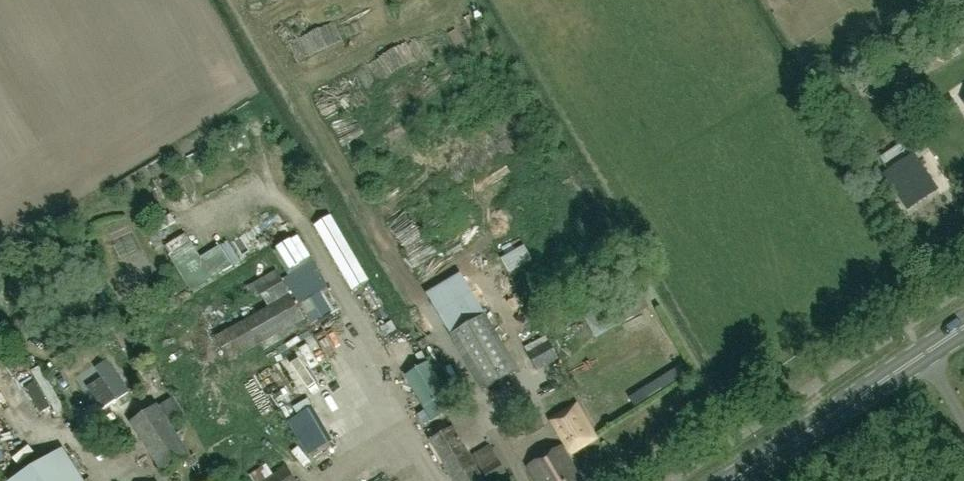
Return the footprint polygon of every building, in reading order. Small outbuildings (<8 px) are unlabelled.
[(298,43),(284,48),(289,60),(303,55),(298,43)] [(912,156),(881,176),(905,213),(937,192),(912,156)] [(173,180),(181,192),(192,186),(184,173),(173,180)] [(158,181),(166,195),(173,190),(164,177),(158,181)] [(406,208),(382,221),(395,245),(419,232),(406,208)] [(147,228),(152,236),(173,224),(168,215),(147,228)] [(322,221),(314,225),(334,258),(353,291),(360,286),(368,282),(349,249),(330,216),(322,221)] [(145,241),(152,236),(144,222),(136,226),(145,241)] [(159,248),(164,256),(185,243),(180,235),(159,248)] [(145,241),(151,250),(158,246),(152,236),(145,241)] [(298,237),(278,249),(290,270),(311,257),(298,237)] [(505,270),(522,261),(515,247),(497,256),(505,270)] [(196,259),(175,273),(187,293),(209,280),(196,259)] [(596,339),(649,308),(639,290),(607,309),(604,304),(583,316),(596,339)] [(229,363),(260,345),(264,351),(300,331),(296,325),(305,320),(291,295),(215,338),(229,363)] [(367,317),(381,308),(373,297),(360,306),(367,317)] [(301,325),(307,336),(325,326),(319,315),(301,325)] [(450,336),(483,391),(519,370),(486,315),(450,336)] [(518,325),(525,340),(535,335),(527,320),(518,325)] [(350,338),(299,383),(317,404),(321,400),(346,427),(393,386),(350,338)] [(537,372),(559,359),(549,343),(527,355),(537,372)] [(40,415),(59,406),(38,361),(19,369),(40,415)] [(143,372),(153,394),(172,386),(162,364),(143,372)] [(406,377),(432,423),(456,409),(430,364),(406,377)] [(281,373),(244,395),(267,433),(304,410),(281,373)] [(572,454),(597,440),(577,404),(552,418),(553,421),(550,423),(568,454),(570,452),(572,454)] [(130,423),(164,476),(185,462),(189,467),(198,461),(194,455),(191,457),(158,405),(130,423)] [(319,438),(328,434),(319,410),(310,413),(319,438)] [(453,428),(429,442),(453,480),(485,480),(453,428)] [(487,480),(507,480),(510,480),(491,446),(473,456),(487,480)] [(529,467),(537,480),(581,480),(561,448),(529,467)] [(64,450),(15,480),(84,480),(64,450)] [(289,472),(276,480),(266,465),(250,475),(254,480),(295,480),(289,472)]
